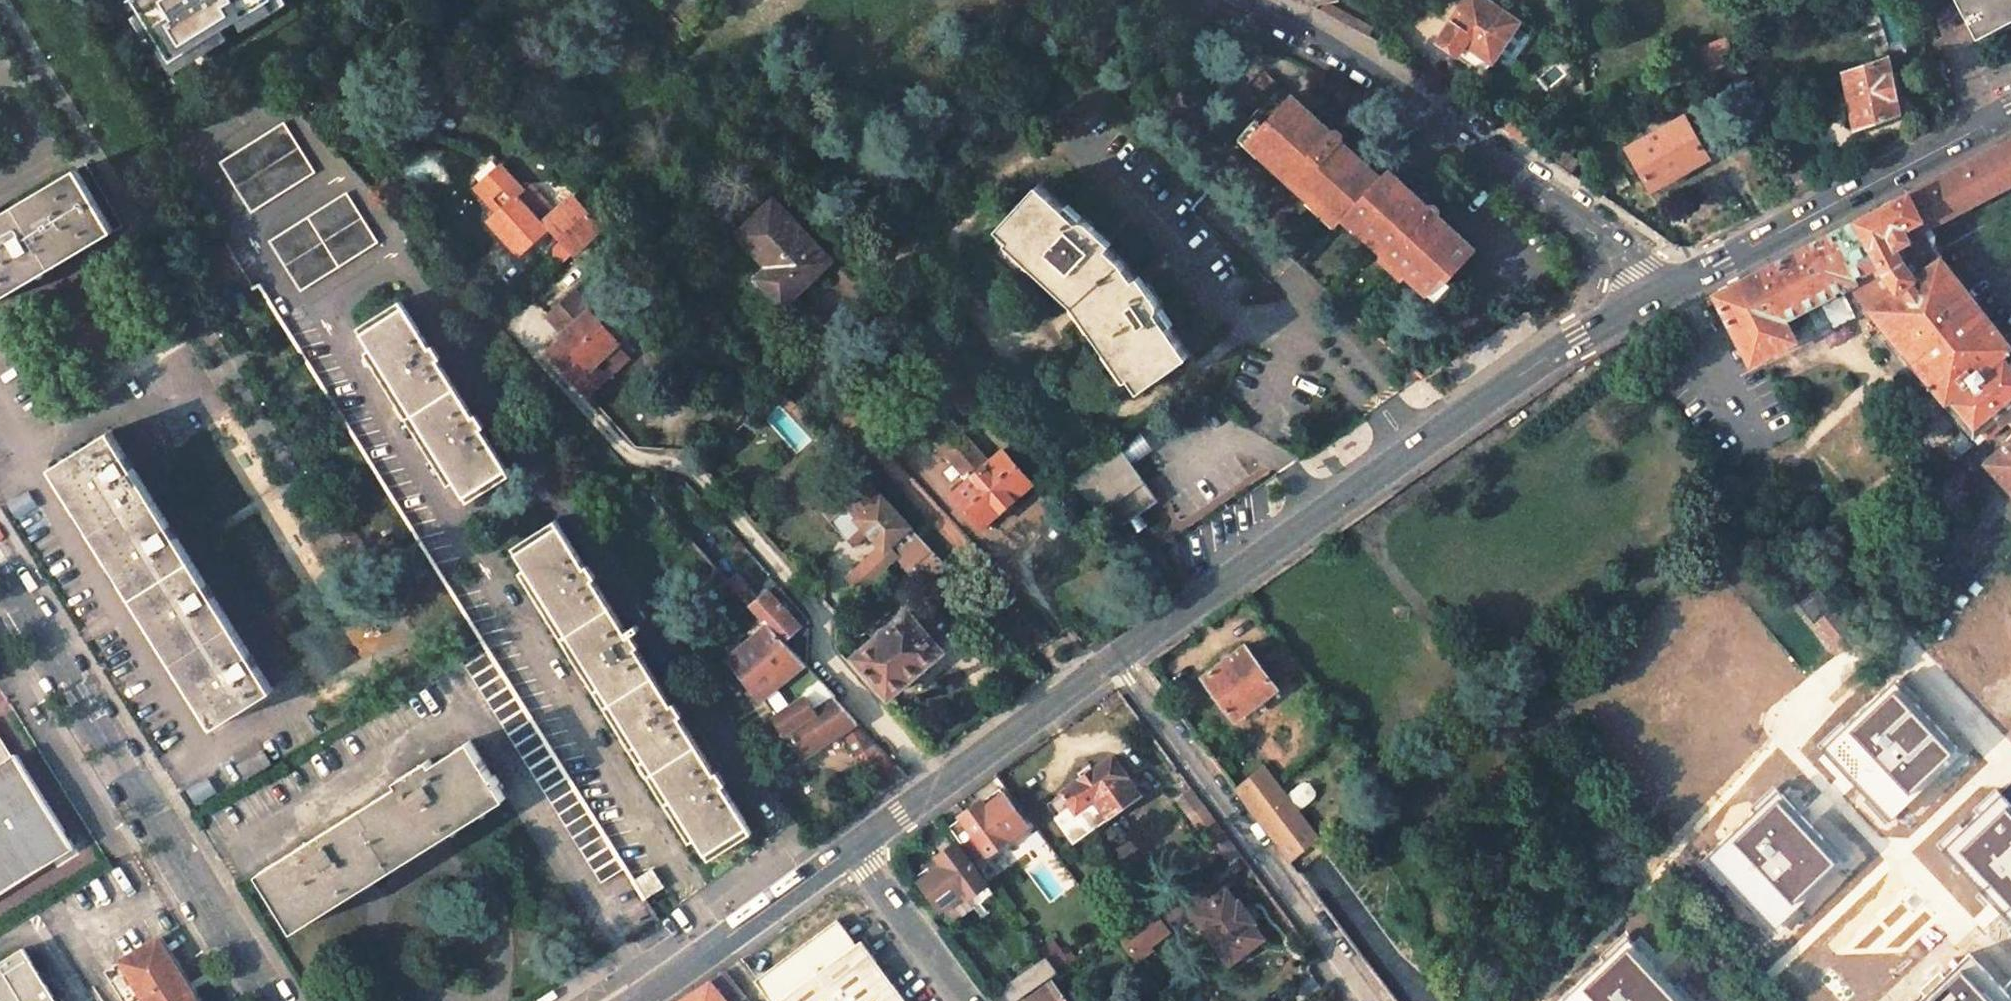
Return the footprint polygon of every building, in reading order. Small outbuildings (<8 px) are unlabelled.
[(172,63),(239,22),(275,0),(274,0),(134,0),(142,13),(154,33),(172,63)] [(275,0),(239,22),(245,33),(289,6),(285,0),(274,0),(275,0)] [(1492,62),(1519,22),(1486,0),(1466,0),(1439,40),(1460,55),(1467,45),(1492,62)] [(1976,43),(2010,25),(2010,0),(1954,0),(1976,43)] [(1327,2),(1321,12),(1368,37),(1374,27),(1327,2)] [(154,33),(142,13),(133,18),(145,39),(154,33)] [(1726,38),(1697,49),(1705,70),(1733,59),(1726,38)] [(1492,62),(1467,45),(1460,55),(1485,72),(1492,62)] [(1844,72),(1854,128),(1899,113),(1889,57),(1844,72)] [(1298,186),(1312,199),(1314,198),(1341,222),(1342,221),(1343,220),(1351,211),(1381,178),(1352,152),(1348,156),(1340,149),(1344,144),(1344,135),(1338,130),(1329,130),(1281,86),(1278,88),(1266,76),(1255,88),(1267,99),(1249,119),(1254,124),(1257,121),(1264,128),(1256,136),(1269,146),(1261,155),(1297,187),(1298,186)] [(1537,111),(1498,127),(1521,142),(1545,132),(1537,111)] [(1684,115),(1627,147),(1651,189),(1709,157),(1684,115)] [(1269,146),(1256,136),(1264,128),(1257,121),(1254,124),(1242,138),(1261,155),(1269,146)] [(285,122),(220,162),(251,212),(316,171),(285,122)] [(1712,295),(1749,362),(1794,338),(1786,322),(1855,286),(1854,282),(1881,268),(1894,290),(1867,311),(1974,444),(2006,419),(2010,415),(2010,349),(1935,257),(1910,277),(1898,258),(1906,252),(1899,242),(1903,239),(1898,232),(1925,217),(1928,223),(2010,177),(2010,135),(1712,295)] [(1340,149),(1348,156),(1352,152),(1344,144),(1340,149)] [(547,225),(523,199),(529,192),(506,167),(482,188),(503,212),(493,222),(523,257),(552,230),(547,225)] [(0,214),(0,298),(114,231),(77,168),(0,214)] [(1392,265),(1425,295),(1426,296),(1442,279),(1448,284),(1477,252),(1442,220),(1441,212),(1435,208),(1428,207),(1422,213),(1412,205),(1418,198),(1388,171),(1381,178),(1351,211),(1363,222),(1355,231),(1383,257),(1387,252),(1397,261),(1392,265)] [(1038,184),(998,228),(1076,301),(1139,391),(1188,356),(1157,312),(1158,309),(1159,307),(1159,305),(1158,304),(1158,302),(1158,301),(1150,289),(1135,280),(1122,262),(1095,237),(1100,232),(1088,222),(1087,222),(1087,221),(1086,221),(1085,221),(1083,220),(1078,221),(1038,184)] [(1295,190),(1336,227),(1341,222),(1314,198),(1312,199),(1298,186),(1297,187),(1295,190)] [(347,192),(270,241),(300,290),(378,242),(347,192)] [(575,255),(603,230),(575,198),(547,225),(552,230),(565,245),(575,255)] [(774,199),(737,233),(768,267),(757,277),(778,300),(781,297),(786,302),(807,283),(806,282),(830,259),(774,199)] [(1355,231),(1363,222),(1351,211),(1343,220),(1342,221),(1354,232),(1355,231)] [(562,267),(575,255),(565,245),(559,251),(558,264),(562,267)] [(1379,260),(1388,269),(1392,265),(1397,261),(1387,252),(1383,257),(1379,260)] [(1442,279),(1426,296),(1435,304),(1451,287),(1448,284),(1442,279)] [(598,365),(620,345),(592,313),(594,311),(577,293),(550,318),(567,337),(564,340),(565,342),(553,354),(590,397),(602,386),(598,365)] [(405,306),(362,333),(464,497),(508,469),(482,428),(485,426),(477,415),(477,414),(474,415),(470,410),(438,360),(441,358),(434,346),(433,345),(430,347),(405,306)] [(602,386),(634,359),(620,345),(598,365),(602,386)] [(782,387),(776,393),(807,425),(813,419),(782,387)] [(953,420),(932,438),(968,480),(989,462),(953,420)] [(111,430),(52,467),(215,727),(274,690),(111,430)] [(1142,433),(1121,447),(1133,464),(1154,450),(1142,433)] [(1984,457),(2010,493),(2010,433),(1984,457)] [(1120,446),(1070,480),(1116,529),(1130,520),(1140,513),(1157,500),(1133,464),(1121,447),(1120,446)] [(968,480),(954,492),(983,526),(1033,483),(1003,449),(989,462),(968,480)] [(921,537),(854,465),(817,500),(833,518),(830,521),(852,545),(867,530),(886,550),(890,546),(898,557),(921,537)] [(1046,466),(1038,473),(1048,485),(1056,477),(1046,466)] [(1140,513),(1130,520),(1138,531),(1148,524),(1140,513)] [(560,525),(517,552),(706,853),(730,839),(749,826),(723,785),(728,782),(723,777),(719,771),(715,773),(680,716),(683,714),(676,702),(672,704),(637,647),(640,646),(632,633),(640,629),(637,624),(627,631),(594,580),(593,578),(597,577),(589,564),(586,566),(560,525)] [(921,537),(898,557),(901,561),(907,556),(913,564),(918,559),(934,576),(938,572),(947,564),(921,537)] [(947,564),(938,572),(956,591),(964,584),(947,564)] [(1775,579),(1784,590),(1795,582),(1786,571),(1775,579)] [(1783,591),(1827,649),(1848,633),(1804,575),(1795,582),(1784,590),(1783,591)] [(753,590),(744,598),(761,616),(769,625),(785,642),(803,626),(768,588),(759,596),(753,590)] [(908,612),(855,657),(889,695),(941,651),(939,648),(943,644),(933,633),(929,637),(908,612)] [(761,616),(723,648),(731,656),(769,625),(761,616)] [(805,663),(785,642),(769,625),(731,656),(730,657),(762,697),(764,696),(805,663)] [(482,640),(458,654),(602,883),(626,867),(482,640)] [(1303,665),(1285,641),(1257,661),(1275,685),(1303,665)] [(1277,687),(1275,685),(1257,661),(1244,644),(1204,675),(1236,718),(1277,687)] [(777,716),(824,684),(808,667),(805,663),(764,696),(777,716)] [(824,684),(777,716),(804,757),(842,732),(857,723),(857,722),(824,684)] [(1854,735),(1830,758),(1870,801),(1875,797),(1898,821),(1953,769),(1949,766),(1961,754),(1920,710),(1916,713),(1894,690),(1850,731),(1854,735)] [(857,723),(842,732),(883,793),(907,776),(897,765),(896,765),(857,723)] [(400,783),(259,872),(291,923),(338,893),(474,809),(503,790),(499,783),(501,781),(496,774),(494,775),(471,739),(433,764),(430,758),(397,779),(400,783)] [(73,843),(19,756),(13,760),(0,740),(0,889),(73,843)] [(1095,769),(1081,779),(1062,792),(1063,794),(1049,803),(1076,842),(1141,795),(1113,756),(1095,769)] [(1077,773),(1081,779),(1095,769),(1090,762),(1077,773)] [(1235,788),(1290,860),(1318,838),(1275,782),(1282,778),(1270,762),(1236,787),(1235,788)] [(1175,800),(1211,846),(1226,834),(1191,788),(1175,800)] [(947,828),(974,863),(1024,825),(1000,794),(983,807),(978,801),(958,815),(960,819),(947,828)] [(1757,817),(1713,859),(1735,882),(1730,886),(1772,931),(1796,909),(1801,913),(1845,872),(1822,848),(1827,843),(1786,800),(1762,822),(1757,817)] [(1945,855),(2010,926),(2010,807),(2004,800),(1945,855)] [(955,844),(939,856),(945,864),(928,877),(957,918),(991,892),(955,844)] [(1001,875),(990,861),(978,870),(990,884),(1001,875)] [(653,870),(634,881),(645,898),(663,886),(653,870)] [(1199,879),(1164,901),(1168,907),(1175,916),(1179,922),(1191,913),(1228,962),(1262,936),(1252,922),(1254,920),(1238,899),(1236,901),(1225,887),(1212,896),(1199,879)] [(1156,915),(1163,925),(1175,916),(1168,907),(1156,915)] [(1156,915),(1152,909),(1115,933),(1135,960),(1150,949),(1147,945),(1143,940),(1163,925),(1156,915)] [(757,978),(775,1000),(903,1000),(860,944),(855,947),(835,922),(757,978)] [(1143,940),(1147,945),(1167,930),(1163,925),(1143,940)] [(1037,946),(1046,957),(1056,970),(1057,972),(1074,960),(1054,934),(1037,946)] [(106,971),(125,1000),(198,1000),(158,938),(106,971)] [(1583,1000),(1676,1000),(1665,989),(1670,985),(1629,940),(1604,963),(1600,958),(1570,987),(1583,1000)] [(0,963),(0,997),(3,1000),(57,1000),(24,948),(0,963)] [(1970,956),(1922,1000),(2010,1000),(1970,956)] [(1046,957),(990,996),(994,1000),(1012,1000),(1056,970),(1046,957)] [(746,992),(728,968),(679,1000),(733,1000),(746,992)] [(1054,981),(1028,1000),(1069,1000),(1054,981)] [(1570,987),(1554,1000),(1583,1000),(1570,987)]
